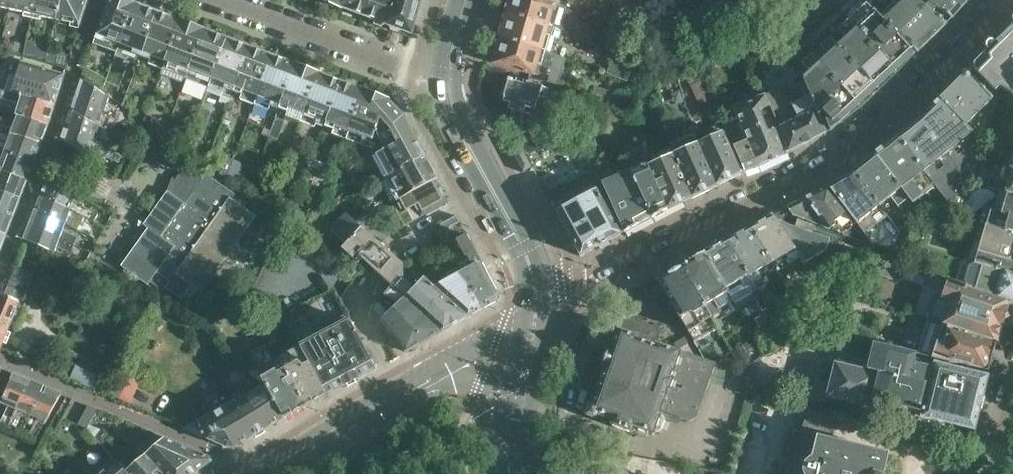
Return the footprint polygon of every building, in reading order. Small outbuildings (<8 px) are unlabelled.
[(9,8),(11,0),(0,0),(0,7),(9,8)] [(9,8),(33,14),(36,0),(11,0),(9,8)] [(33,14),(56,19),(60,0),(36,0),(33,14)] [(56,19),(68,21),(71,22),(70,27),(79,29),(88,0),(60,0),(56,19)] [(93,44),(116,52),(118,47),(134,4),(123,0),(109,0),(95,39),(93,44)] [(343,6),(366,15),(372,0),(345,0),(343,6)] [(366,15),(373,17),(374,23),(381,26),(385,22),(388,24),(389,25),(398,0),(372,0),(366,15)] [(389,25),(391,29),(397,31),(401,28),(411,32),(420,0),(398,0),(389,25)] [(508,13),(550,25),(554,11),(556,11),(558,4),(550,0),(510,0),(507,2),(505,8),(508,12),(508,13)] [(792,54),(794,59),(858,0),(821,0),(784,35),(792,54)] [(881,13),(907,40),(917,51),(944,26),(944,25),(945,24),(925,8),(917,0),(875,0),(872,4),(881,13)] [(952,18),(968,0),(925,0),(952,18)] [(118,47),(116,52),(130,58),(132,53),(140,56),(142,52),(157,13),(134,4),(118,47)] [(809,71),(802,77),(809,95),(815,109),(818,116),(823,112),(827,116),(825,118),(830,129),(839,124),(914,54),(873,10),(873,11),(867,4),(865,4),(857,12),(857,13),(864,19),(854,28),(848,21),(847,21),(839,29),(839,30),(845,37),(836,45),(830,38),(828,38),(821,46),(821,47),(827,54),(818,62),(811,55),(810,55),(803,62),(802,64),(809,71)] [(612,15),(624,28),(628,23),(616,11),(612,15)] [(157,13),(142,52),(151,56),(150,59),(151,60),(149,65),(161,69),(162,68),(163,64),(178,21),(157,13)] [(501,35),(501,36),(543,49),(550,25),(508,13),(504,24),(501,26),(499,33),(501,35)] [(161,69),(160,73),(183,82),(185,77),(201,29),(178,20),(178,21),(163,64),(162,68),(161,69)] [(987,52),(988,57),(982,63),(981,63),(974,70),(995,92),(999,86),(1011,94),(1012,95),(1012,25),(987,52)] [(185,77),(183,82),(204,90),(206,85),(223,38),(203,30),(201,29),(185,77)] [(543,49),(501,36),(500,40),(496,41),(495,48),(497,51),(493,62),(536,74),(543,49)] [(13,48),(23,51),(27,40),(16,37),(13,48)] [(206,85),(204,90),(221,96),(219,101),(225,104),(228,97),(230,91),(231,87),(245,46),(223,38),(206,85)] [(24,52),(34,55),(38,42),(32,42),(27,42),(24,52)] [(626,47),(617,43),(612,54),(621,58),(626,47)] [(231,87),(230,91),(242,95),(240,99),(251,103),(253,98),(267,55),(245,46),(231,87)] [(66,67),(70,56),(49,50),(46,61),(66,67)] [(253,98),(251,103),(273,112),(276,103),(290,63),(278,59),(267,55),(253,98)] [(557,85),(564,60),(554,56),(547,82),(557,85)] [(630,65),(610,57),(604,73),(624,81),(630,65)] [(10,74),(5,89),(54,104),(64,73),(59,72),(21,61),(17,76),(10,74)] [(273,112),(265,134),(278,139),(286,116),(296,120),(297,115),(312,71),(294,64),(294,65),(290,63),(276,103),(273,112)] [(95,75),(85,68),(82,78),(102,91),(105,82),(95,75)] [(933,187),(953,211),(985,106),(993,99),(976,81),(977,81),(974,78),(973,79),(972,77),(972,70),(967,70),(929,108),(917,120),(902,132),(901,132),(897,136),(924,171),(935,185),(933,187)] [(297,115),(296,120),(317,128),(319,123),(320,120),(334,79),(318,73),(312,71),(297,115)] [(82,78),(76,94),(119,119),(123,114),(107,103),(109,96),(102,91),(82,78)] [(510,102),(508,108),(504,123),(513,126),(517,133),(537,123),(534,115),(527,118),(523,117),(524,113),(525,107),(535,110),(539,98),(546,100),(550,88),(541,85),(527,81),(526,84),(513,80),(513,79),(508,78),(503,96),(504,96),(503,100),(510,102)] [(320,120),(319,123),(334,129),(335,125),(341,127),(356,88),(334,79),(320,120)] [(699,82),(690,86),(694,95),(703,91),(699,82)] [(783,85),(765,94),(770,106),(766,107),(776,128),(778,127),(788,151),(825,132),(818,116),(815,109),(809,95),(792,103),(783,85)] [(613,92),(594,86),(592,93),(606,97),(613,94),(613,92)] [(18,115),(48,124),(54,104),(5,89),(0,88),(0,98),(19,103),(16,114),(18,115)] [(341,127),(338,136),(364,146),(368,137),(369,135),(375,120),(383,115),(387,118),(395,109),(395,108),(387,100),(375,95),(373,94),(364,90),(356,88),(341,127)] [(117,90),(114,98),(121,104),(126,93),(117,90)] [(76,94),(71,109),(100,126),(102,120),(113,128),(119,119),(76,94)] [(731,106),(736,118),(722,123),(733,146),(736,154),(742,166),(744,171),(757,167),(788,151),(778,127),(776,128),(766,107),(770,106),(765,94),(731,106)] [(125,98),(122,105),(131,108),(133,101),(125,98)] [(71,109),(66,124),(108,149),(109,148),(121,156),(123,152),(111,144),(113,141),(98,132),(100,126),(71,109)] [(370,149),(360,160),(372,172),(379,169),(419,146),(407,125),(402,116),(395,109),(387,118),(383,115),(375,120),(369,135),(368,137),(364,146),(370,149)] [(41,141),(48,124),(18,115),(15,122),(0,117),(0,126),(41,141)] [(172,124),(154,118),(149,132),(161,141),(165,144),(170,131),(172,124)] [(61,140),(62,140),(90,156),(93,149),(117,163),(121,156),(109,148),(108,149),(66,124),(61,140)] [(7,142),(5,148),(34,159),(41,141),(0,126),(0,139),(7,142)] [(183,136),(170,131),(165,144),(169,146),(179,150),(183,136)] [(722,131),(698,142),(717,186),(717,185),(741,173),(733,155),(722,131)] [(190,132),(186,142),(196,146),(200,135),(190,132)] [(670,143),(671,146),(673,153),(693,197),(717,186),(698,142),(693,133),(670,143)] [(516,136),(507,141),(523,171),(532,167),(516,136)] [(897,136),(874,154),(901,188),(913,203),(935,185),(924,171),(897,136)] [(313,158),(318,143),(310,140),(305,155),(313,158)] [(419,146),(379,169),(396,201),(436,178),(419,146)] [(671,146),(646,157),(647,163),(667,209),(693,197),(673,153),(671,146)] [(27,178),(34,159),(5,148),(0,160),(0,168),(27,178)] [(867,159),(853,170),(880,205),(901,188),(874,154),(868,159),(867,159)] [(323,174),(326,164),(313,159),(309,169),(323,174)] [(547,194),(552,203),(580,255),(599,245),(621,233),(597,188),(590,175),(593,173),(588,163),(578,169),(582,176),(547,194)] [(598,174),(602,182),(601,182),(621,226),(622,226),(625,231),(652,217),(667,209),(647,163),(632,170),(631,169),(623,172),(620,164),(598,174)] [(998,192),(1005,193),(1012,195),(1012,170),(1008,168),(1002,166),(998,178),(990,175),(986,188),(998,192)] [(0,168),(0,188),(21,196),(27,178),(0,168)] [(148,227),(121,265),(148,285),(157,272),(169,281),(165,288),(182,299),(192,285),(202,293),(257,216),(232,198),(236,194),(207,172),(203,178),(195,172),(192,176),(183,169),(176,178),(143,223),(148,227)] [(853,170),(828,186),(830,189),(848,213),(856,224),(872,244),(895,225),(880,205),(853,170)] [(396,201),(392,203),(404,226),(449,202),(436,178),(396,201)] [(47,179),(41,195),(85,218),(89,209),(75,201),(77,195),(47,179)] [(803,199),(787,207),(792,215),(794,216),(802,219),(826,228),(830,229),(843,234),(856,224),(848,213),(830,189),(828,186),(803,199)] [(965,199),(965,205),(966,208),(969,213),(994,194),(989,189),(984,187),(979,187),(975,188),(971,190),(967,194),(965,199)] [(13,217),(21,196),(0,188),(0,211),(13,217)] [(985,225),(1004,230),(1012,232),(1012,195),(1005,193),(998,192),(993,209),(990,209),(983,210),(979,223),(985,225)] [(41,195),(36,208),(66,224),(68,218),(81,225),(85,218),(41,195)] [(36,208),(29,224),(74,245),(78,237),(64,230),(66,224),(36,208)] [(0,211),(0,232),(6,235),(13,217),(0,211)] [(373,225),(374,212),(365,217),(362,219),(364,221),(373,225)] [(346,213),(330,230),(346,243),(341,247),(357,262),(361,258),(392,284),(406,296),(414,287),(403,278),(404,276),(403,264),(361,226),(357,222),(346,213)] [(773,214),(750,226),(781,276),(826,250),(830,238),(789,225),(780,220),(779,221),(774,218),(773,214)] [(441,224),(438,233),(454,263),(458,272),(461,270),(461,271),(466,280),(471,290),(472,289),(473,289),(478,298),(484,307),(485,306),(496,300),(494,296),(498,294),(466,235),(456,240),(446,237),(449,227),(459,222),(456,216),(441,224)] [(24,238),(25,239),(33,243),(43,247),(55,252),(58,245),(72,252),(74,245),(29,224),(24,238)] [(966,285),(967,285),(966,286),(975,288),(996,294),(997,295),(1012,300),(1012,232),(1004,230),(985,225),(974,262),(969,264),(964,280),(966,285)] [(750,226),(728,238),(754,282),(753,283),(758,290),(766,304),(774,299),(762,278),(776,270),(780,277),(781,276),(750,226)] [(728,238),(704,251),(728,292),(730,296),(744,287),(744,288),(753,283),(754,282),(728,238)] [(680,264),(681,265),(705,306),(706,306),(712,316),(722,311),(720,309),(733,301),(730,296),(728,292),(704,251),(688,260),(684,264),(683,262),(680,264)] [(422,254),(415,261),(423,275),(424,277),(429,281),(432,283),(436,279),(422,254)] [(0,298),(0,349),(1,350),(20,302),(19,301),(31,273),(13,265),(2,294),(0,298)] [(659,281),(658,282),(680,319),(688,332),(701,325),(700,323),(712,316),(706,306),(705,306),(681,265),(668,272),(667,271),(657,277),(659,281)] [(461,270),(458,272),(434,285),(441,292),(451,301),(458,307),(468,316),(476,312),(484,307),(478,298),(473,289),(472,289),(471,290),(466,280),(461,271),(461,270)] [(227,271),(223,276),(237,286),(241,280),(227,271)] [(406,296),(405,297),(444,330),(468,316),(458,307),(451,301),(441,292),(434,285),(432,283),(429,281),(424,277),(414,287),(406,296)] [(927,319),(936,321),(940,323),(947,325),(993,341),(996,341),(1007,303),(1001,300),(1002,299),(966,287),(966,286),(967,285),(966,285),(947,278),(942,294),(936,293),(927,319)] [(379,300),(372,308),(386,326),(387,326),(407,351),(444,330),(405,297),(406,296),(392,284),(384,293),(396,302),(397,303),(390,310),(389,309),(379,300)] [(605,367),(593,403),(589,402),(585,413),(596,417),(598,413),(612,418),(611,422),(610,423),(611,426),(613,426),(630,432),(631,433),(634,431),(633,430),(634,428),(651,434),(652,435),(655,434),(655,432),(655,431),(657,432),(662,430),(666,419),(663,415),(661,414),(661,413),(663,413),(662,412),(689,422),(696,418),(716,363),(661,343),(664,335),(658,329),(636,321),(635,314),(637,308),(628,305),(627,306),(624,305),(616,309),(612,320),(618,332),(612,347),(611,347),(608,349),(603,363),(604,366),(605,367)] [(993,341),(947,325),(936,321),(927,319),(912,314),(900,348),(916,352),(915,358),(981,373),(980,375),(986,376),(996,341),(993,341)] [(295,334),(299,344),(300,346),(309,362),(326,394),(375,368),(349,318),(332,327),(327,317),(295,334)] [(768,339),(758,344),(762,352),(772,347),(768,339)] [(871,341),(871,342),(864,368),(834,361),(825,397),(875,409),(876,403),(920,414),(919,417),(967,429),(967,427),(973,428),(986,376),(980,375),(981,373),(915,358),(916,352),(871,341)] [(250,373),(257,379),(261,381),(264,384),(266,385),(284,417),(306,405),(286,369),(280,366),(274,360),(264,343),(256,347),(266,364),(258,369),(250,373)] [(300,346),(274,360),(280,366),(286,369),(306,405),(326,394),(309,362),(300,346)] [(743,346),(733,351),(742,368),(752,362),(743,346)] [(755,362),(738,372),(756,379),(759,368),(755,362)] [(76,366),(70,379),(95,390),(101,377),(76,366)] [(0,424),(9,427),(31,381),(13,373),(1,403),(8,406),(0,424)] [(9,427),(15,430),(23,412),(31,416),(46,387),(31,381),(9,427)] [(207,415),(197,421),(184,429),(225,447),(225,448),(233,447),(284,417),(266,385),(264,384),(247,395),(238,402),(236,399),(228,403),(223,394),(202,406),(207,415)] [(46,387),(31,416),(38,418),(28,436),(36,440),(46,422),(58,400),(61,394),(46,387)] [(90,422),(97,409),(88,406),(82,417),(90,422)] [(886,454),(831,440),(836,420),(813,411),(807,410),(798,431),(796,430),(795,433),(790,432),(790,444),(789,444),(789,446),(787,446),(787,458),(785,457),(785,460),(783,459),(783,473),(784,473),(881,473),(886,454)] [(105,427),(94,436),(101,444),(112,434),(105,427)] [(144,455),(162,473),(193,473),(212,460),(215,459),(165,437),(155,433),(138,448),(144,455)] [(126,471),(124,469),(103,447),(91,458),(103,471),(99,473),(128,473),(126,471)] [(126,471),(128,473),(162,473),(144,455),(126,471)]
